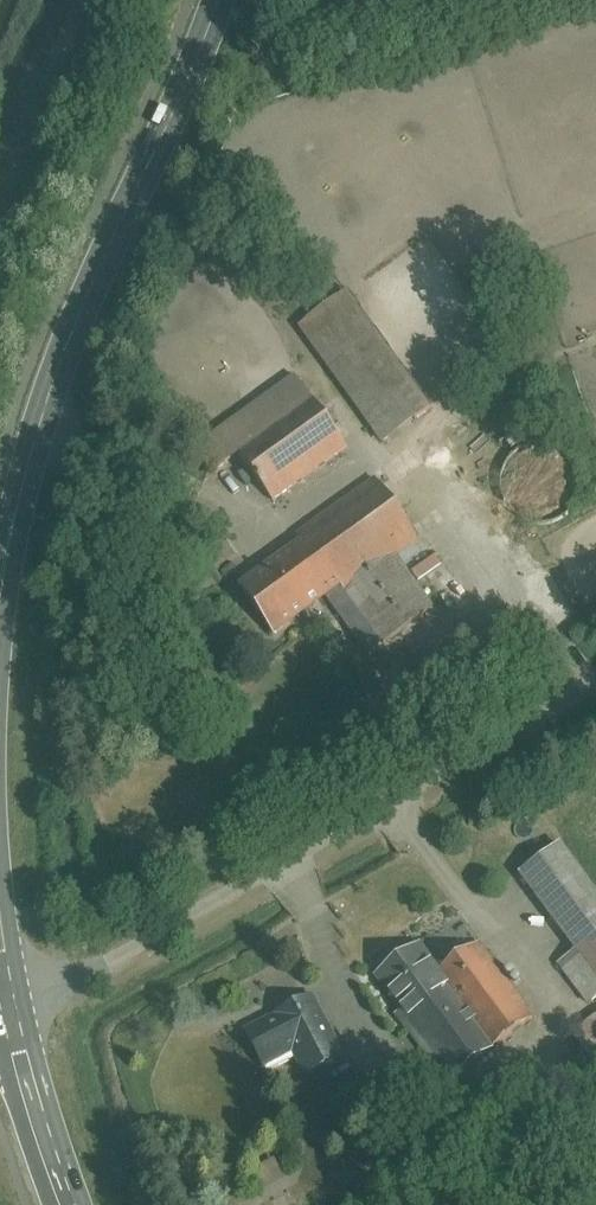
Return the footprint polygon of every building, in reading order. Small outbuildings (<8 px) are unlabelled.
[(430,402),(346,287),(300,321),(385,435),(430,402)] [(292,379),(212,440),(231,464),(239,458),(272,501),(343,446),(292,379)] [(521,391),(462,428),(475,448),(534,411),(521,391)] [(578,478),(579,472),(578,466),(575,458),(573,454),(568,448),(562,444),(556,441),(550,440),(544,439),(539,440),(532,442),(527,445),(522,450),(518,454),(515,461),(513,467),(513,474),(513,479),(516,486),(519,492),(524,497),(530,502),(535,504),(541,505),(547,505),(552,505),(558,503),(564,500),(569,495),(573,491),(576,485),(578,478)] [(419,526),(386,478),(239,580),(273,630),(340,583),(378,639),(436,599),(396,542),(419,526)] [(567,845),(527,873),(576,943),(556,957),(584,998),(595,990),(595,887),(567,845)] [(424,936),(380,966),(403,1000),(394,1006),(443,1077),(537,1012),(488,941),(447,969),(424,936)] [(307,996),(241,1031),(260,1068),(291,1051),(302,1073),(338,1054),(307,996)] [(589,1052),(581,1025),(548,1034),(555,1061),(589,1052)]
